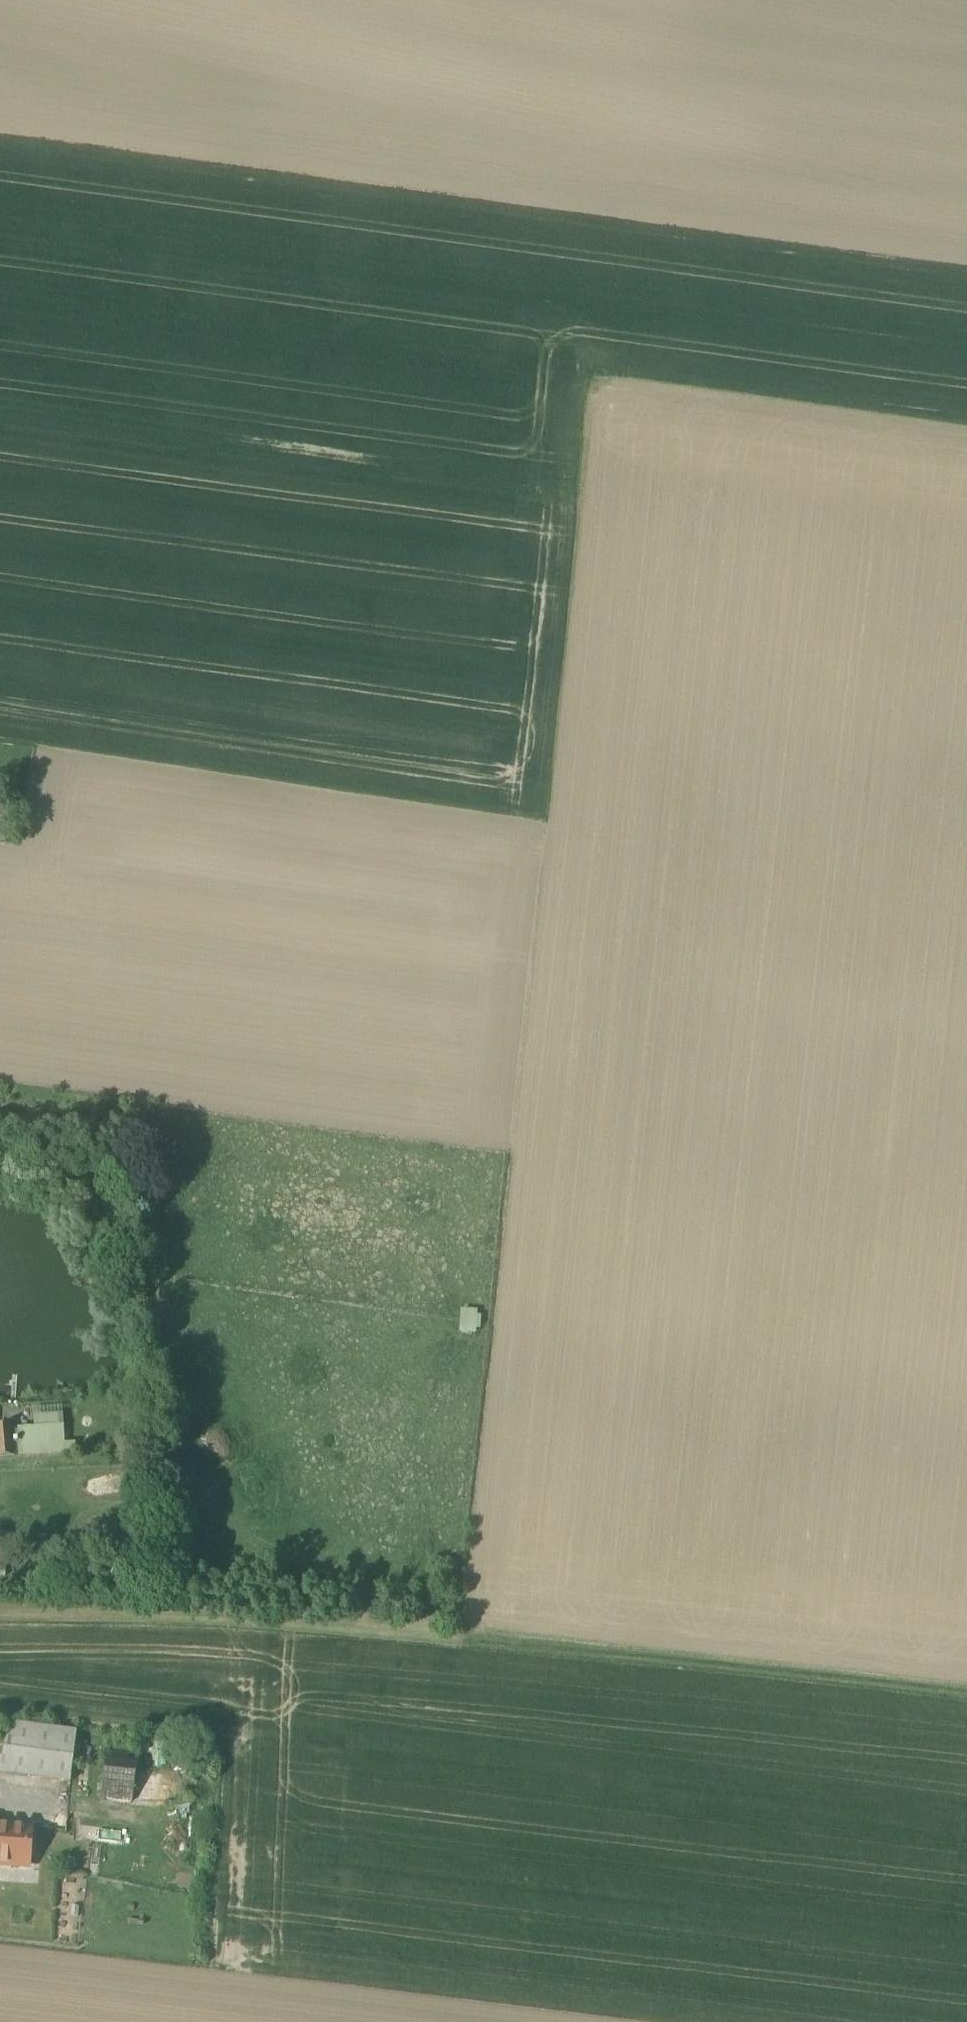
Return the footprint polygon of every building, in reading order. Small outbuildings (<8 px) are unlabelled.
[(458,1333),(476,1333),(477,1311),(459,1311),(458,1333)] [(0,1429),(0,1458),(11,1459),(76,1454),(74,1443),(63,1444),(62,1412),(29,1414),(31,1423),(0,1429)] [(0,1721),(0,1782),(70,1790),(77,1730),(0,1721)] [(136,1762),(99,1760),(95,1803),(133,1807),(136,1762)] [(27,1871),(28,1825),(0,1823),(0,1870),(27,1871)]
